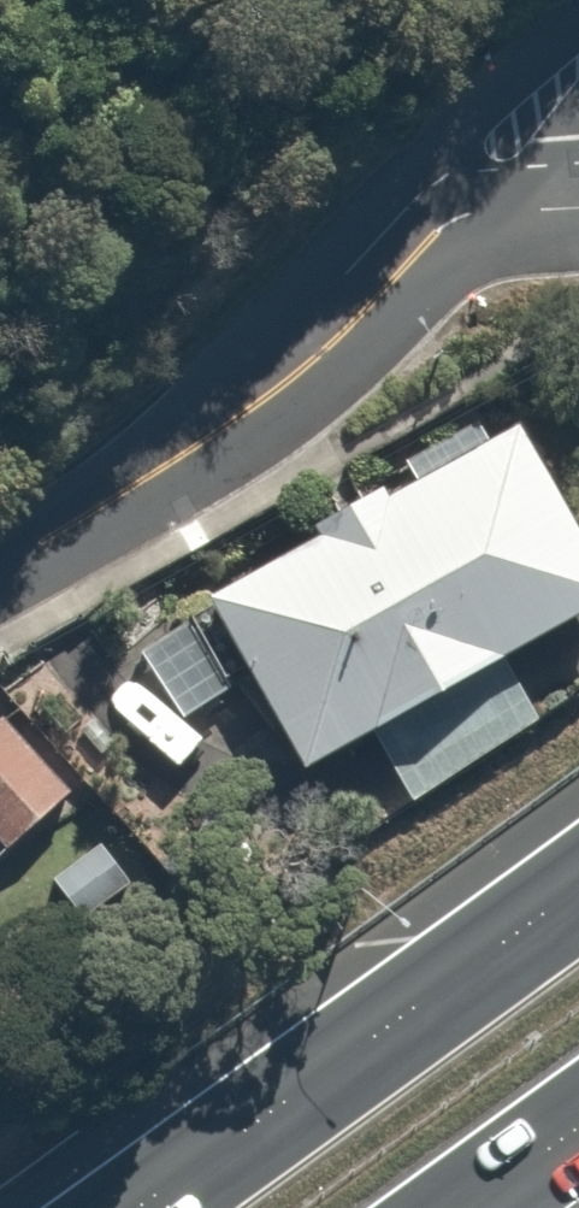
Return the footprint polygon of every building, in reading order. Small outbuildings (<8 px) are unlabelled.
[(578,618),(578,522),(523,424),(216,598),(310,762),(364,732),(404,801),(546,720),(510,657),(578,618)] [(0,704),(0,828),(17,851),(95,791),(18,690),(0,704)]
